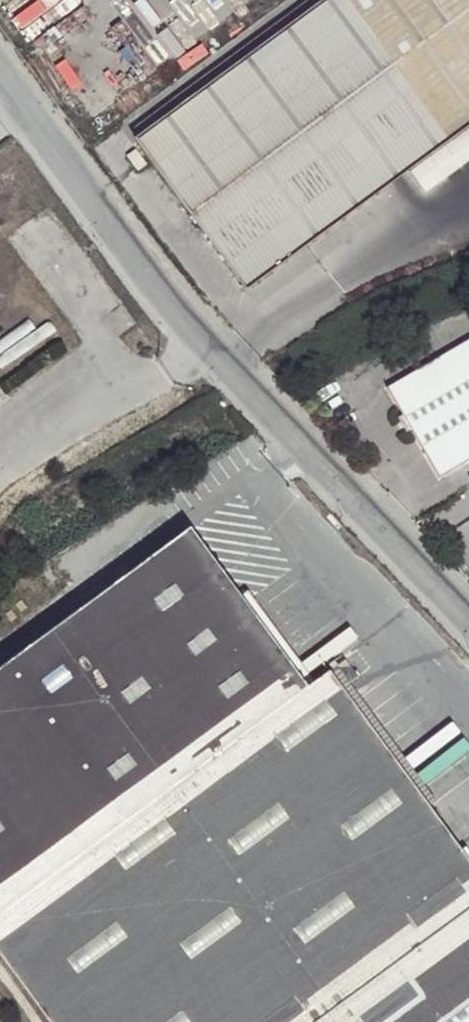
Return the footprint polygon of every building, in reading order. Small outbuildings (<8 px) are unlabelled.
[(247,289),(468,125),(468,0),(330,0),(139,142),(247,289)] [(127,154),(139,171),(148,164),(136,147),(127,154)] [(468,459),(468,339),(389,386),(442,475),(468,459)] [(429,806),(333,674),(331,672),(309,687),(192,528),(0,671),(0,951),(52,1021),(468,1021),(468,860),(429,806)] [(333,674),(429,806),(436,802),(339,669),(333,674)]
